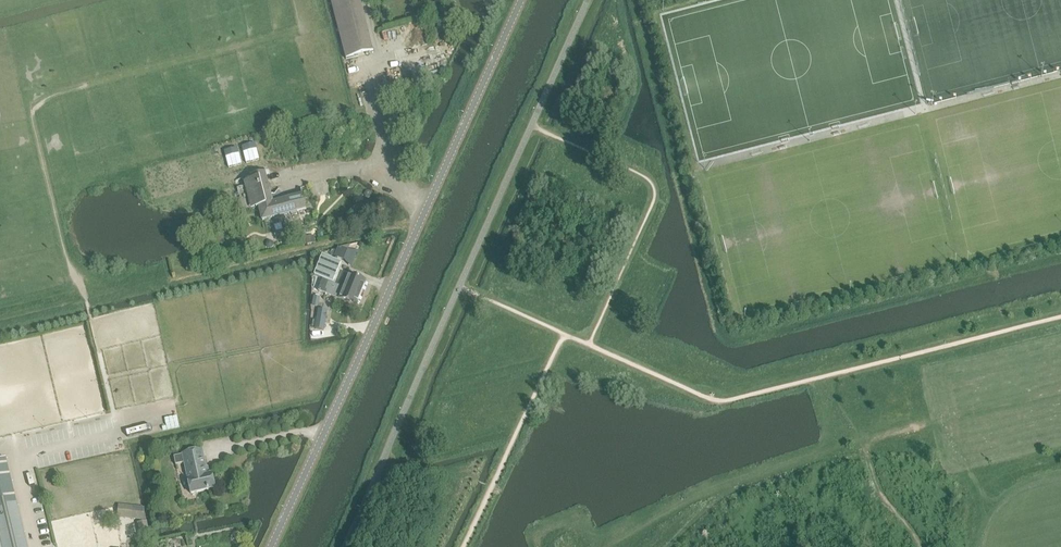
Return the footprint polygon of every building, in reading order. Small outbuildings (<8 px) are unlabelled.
[(360,0),(331,0),(347,61),(374,54),(360,0)] [(256,150),(243,154),(246,164),(259,161),(256,150)] [(239,155),(226,158),(229,169),(242,165),(239,155)] [(245,187),(237,189),(243,212),(251,210),(251,211),(259,209),(273,205),(265,175),(244,181),(245,187)] [(303,197),(273,205),(259,209),(262,223),(289,216),(292,218),(296,217),(298,213),(307,211),(303,197)] [(315,243),(314,237),(304,239),(306,245),(315,243)] [(266,245),(266,248),(269,250),(272,249),(274,247),(273,243),(270,242),(267,243),(266,245)] [(338,248),(334,257),(343,260),(347,251),(338,248)] [(322,256),(314,276),(334,283),(341,264),(322,256)] [(345,274),(340,287),(362,296),(367,283),(345,274)] [(362,296),(340,287),(324,281),(319,293),(336,299),(337,298),(340,300),(340,301),(357,308),(362,296)] [(326,322),(328,311),(318,309),(317,320),(326,322)] [(192,495),(216,489),(213,475),(208,476),(203,452),(184,456),(175,458),(176,466),(186,464),(189,481),(192,495)] [(24,546),(27,546),(7,459),(0,461),(0,546),(24,546)] [(144,509),(119,505),(117,518),(143,521),(144,509)] [(137,524),(140,536),(150,534),(147,522),(137,524)]
